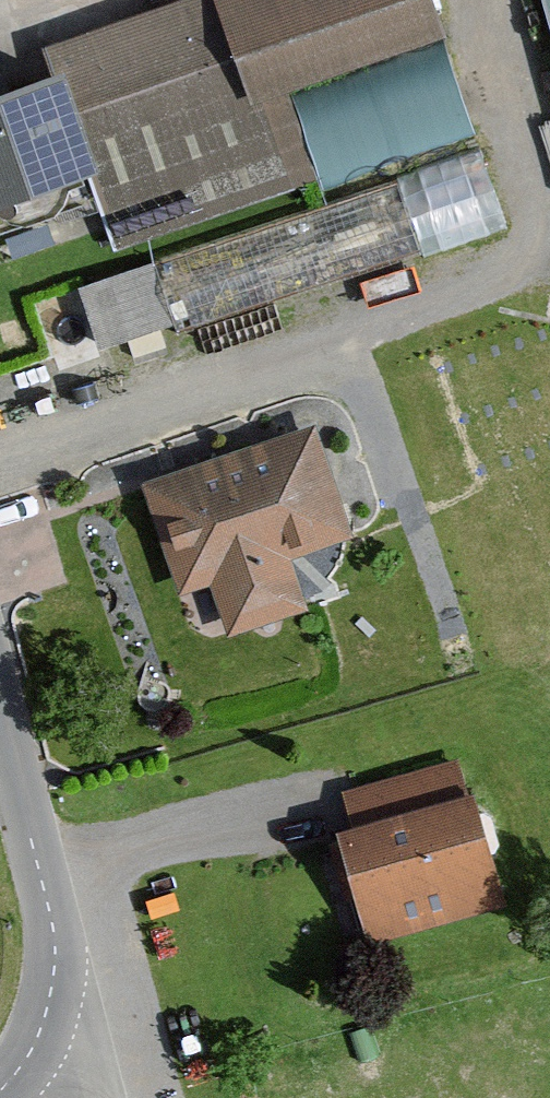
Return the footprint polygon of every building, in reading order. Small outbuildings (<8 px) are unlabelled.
[(119,244),(281,190),(215,0),(194,0),(52,54),(64,87),(101,191),(119,244)] [(281,190),(323,177),(298,95),(458,46),(444,0),(215,0),(281,190)] [(0,108),(0,223),(101,191),(64,87),(0,108)] [(343,187),(370,260),(510,208),(484,135),(343,187)] [(86,273),(109,335),(173,311),(150,249),(86,273)] [(322,440),(148,492),(182,607),(208,599),(221,640),(310,614),(296,568),(355,550),(322,440)] [(485,806),(345,845),(375,953),(515,914),(485,806)]
